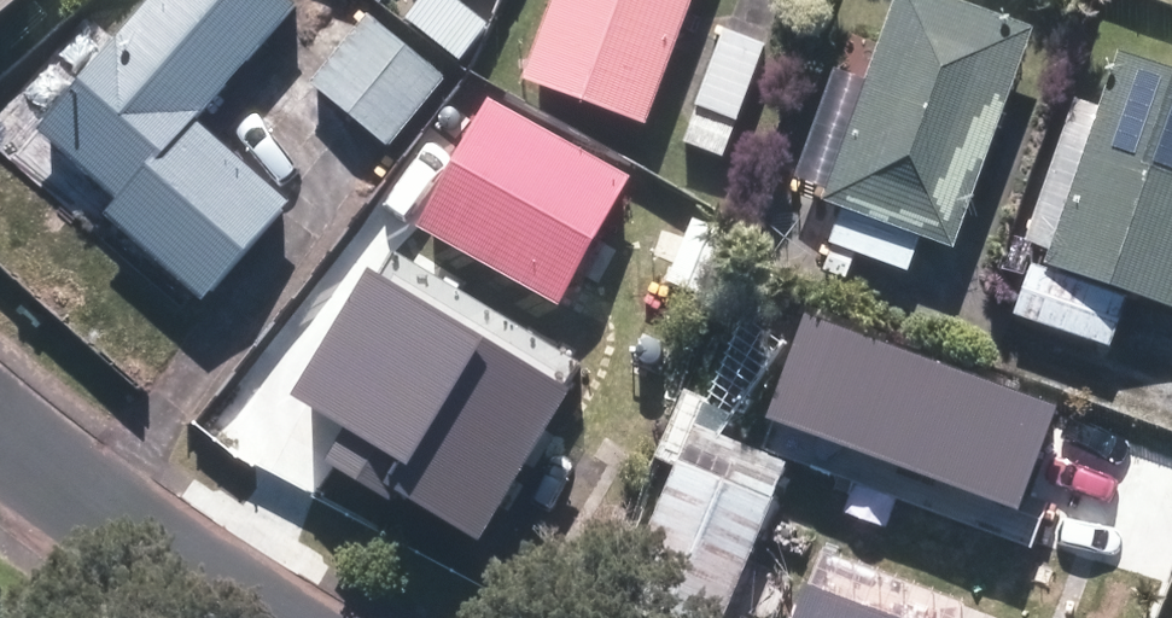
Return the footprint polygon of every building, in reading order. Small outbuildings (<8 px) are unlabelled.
[(23,0),(0,0),(0,20),(23,0)] [(198,314),(285,215),(190,133),(291,19),(269,0),(149,0),(28,138),(113,212),(99,228),(198,314)] [(460,66),(485,33),(441,0),(433,0),(411,28),(460,66)] [(638,139),(690,0),(549,0),(514,92),(638,139)] [(816,213),(946,260),(1027,40),(915,0),(894,0),(816,213)] [(305,92),(383,156),(440,87),(362,23),(305,92)] [(678,150),(718,167),(760,53),(720,38),(678,150)] [(1040,277),(1171,323),(1171,320),(1171,86),(1115,66),(1040,277)] [(547,218),(575,236),(607,187),(467,97),(418,169),(465,200),(478,179),(544,221),(547,218)] [(607,196),(633,208),(645,189),(619,174),(607,196)] [(338,368),(543,489),(619,364),(413,242),(338,368)] [(867,270),(829,255),(817,287),(854,302),(867,270)] [(1105,358),(1122,308),(1025,274),(1008,326),(1105,358)] [(817,617),(944,617),(1019,506),(859,398),(793,495),(837,524),(788,599),(817,617)] [(615,617),(720,617),(780,474),(689,434),(613,617),(615,617)]
